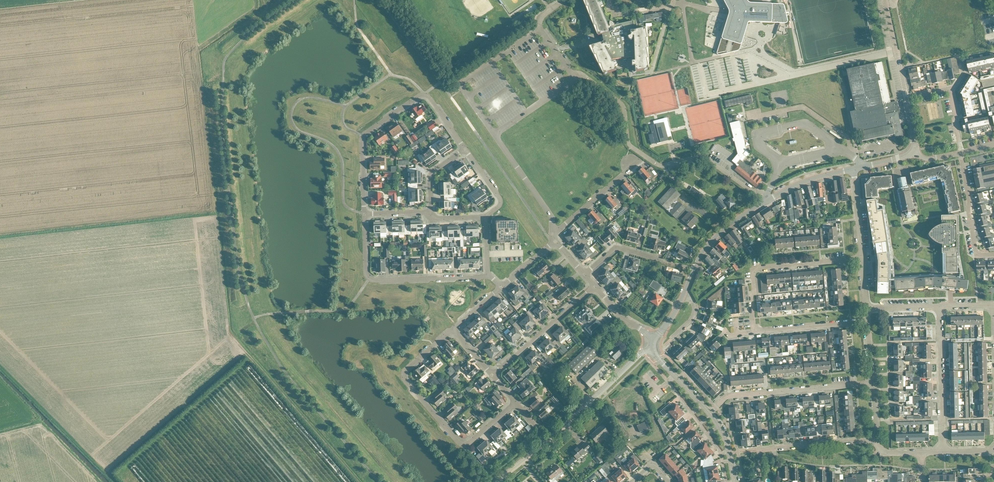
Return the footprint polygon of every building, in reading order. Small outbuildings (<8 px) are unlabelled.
[(610,32),(608,27),(600,7),(603,6),(601,2),(598,3),(597,0),(584,0),(586,7),(588,7),(590,17),(592,16),(594,26),(596,26),(598,36),(602,35),(610,32)] [(749,22),(750,22),(781,23),(783,23),(778,4),(777,4),(751,3),(750,3),(749,3),(749,2),(748,2),(747,1),(747,0),(723,0),(728,9),(728,10),(729,11),(729,12),(729,13),(729,14),(722,35),(717,52),(717,53),(717,54),(718,55),(719,55),(737,51),(738,50),(739,50),(739,49),(740,48),(747,24),(748,23),(748,22),(749,22)] [(602,35),(604,42),(611,59),(634,56),(633,31),(633,21),(614,25),(614,24),(613,23),(611,22),(609,22),(609,23),(609,25),(609,26),(608,27),(610,32),(602,35)] [(931,25),(925,35),(930,39),(937,29),(931,25)] [(633,31),(634,56),(634,61),(632,61),(632,66),(635,66),(635,72),(648,69),(647,63),(646,63),(646,59),(648,59),(646,53),(646,49),(647,49),(646,43),(645,43),(645,39),(645,32),(645,28),(635,30),(635,31),(633,31)] [(611,59),(604,42),(600,44),(600,43),(591,46),(594,56),(596,56),(599,65),(600,65),(603,74),(616,71),(614,67),(617,65),(615,61),(612,63),(611,59)] [(980,70),(989,68),(987,56),(983,57),(983,56),(980,56),(980,58),(977,58),(980,70)] [(977,58),(977,59),(974,59),(973,58),(970,59),(970,60),(967,61),(969,73),(979,70),(977,58)] [(891,103),(890,99),(882,62),(847,70),(848,75),(843,76),(848,100),(853,99),(856,111),(851,112),(855,133),(860,132),(862,141),(895,134),(895,137),(896,137),(898,138),(900,139),(902,138),(903,137),(905,135),(905,133),(904,131),(903,130),(902,129),(898,112),(900,111),(898,101),(891,103)] [(908,75),(918,73),(917,66),(908,68),(909,72),(908,72),(908,75)] [(957,79),(956,75),(954,75),(953,71),(953,69),(949,70),(950,71),(944,72),(946,80),(949,79),(950,80),(952,80),(957,79)] [(943,81),(946,80),(944,72),(939,73),(939,72),(936,73),(938,83),(941,82),(943,82),(943,81)] [(938,83),(936,73),(932,73),(927,74),(929,84),(932,83),(933,84),(934,83),(934,84),(938,83)] [(963,83),(973,89),(978,80),(968,74),(966,77),(965,77),(964,79),(965,80),(963,83)] [(927,81),(921,82),(920,78),(921,78),(919,78),(911,80),(910,80),(912,86),(913,85),(914,90),(919,89),(918,88),(927,86),(927,84),(928,84),(927,81)] [(970,94),(973,89),(963,83),(961,86),(960,85),(958,88),(959,88),(957,92),(961,94),(962,97),(970,95),(970,94)] [(984,90),(989,112),(992,111),(992,112),(989,113),(990,116),(991,116),(991,117),(993,117),(993,122),(993,107),(991,96),(992,96),(991,91),(993,91),(993,87),(984,90)] [(961,108),(972,106),(970,95),(962,97),(958,98),(959,102),(958,102),(959,105),(960,105),(961,108)] [(750,96),(724,102),(725,108),(746,103),(746,106),(752,105),(750,96)] [(413,117),(415,120),(422,114),(426,110),(422,105),(418,108),(417,107),(410,112),(411,115),(411,116),(411,117),(412,118),(413,117)] [(972,106),(961,108),(962,112),(960,112),(961,115),(962,114),(963,118),(974,116),(972,106)] [(978,120),(981,132),(984,131),(985,132),(987,132),(987,130),(991,130),(988,118),(978,120)] [(970,131),(970,134),(974,133),(975,135),(977,134),(977,133),(981,132),(978,120),(968,122),(970,131)] [(437,126),(434,121),(427,125),(430,130),(437,126)] [(750,168),(742,161),(746,157),(750,153),(746,150),(746,151),(744,150),(745,149),(745,148),(745,147),(744,146),(744,145),(745,144),(743,143),(743,142),(744,141),(742,140),(742,139),(743,139),(740,128),(741,128),(739,121),(730,123),(732,130),(734,138),(734,141),(738,154),(732,161),(736,164),(737,163),(739,165),(735,170),(756,187),(762,180),(749,169),(750,168)] [(392,135),(401,130),(396,123),(391,126),(391,125),(387,128),(392,135)] [(651,144),(655,144),(668,140),(663,123),(659,124),(655,125),(650,126),(651,131),(652,134),(649,135),(650,140),(651,144)] [(830,131),(829,132),(840,140),(841,139),(830,131)] [(379,145),(388,139),(383,132),(380,134),(379,133),(376,135),(377,136),(374,138),(375,140),(374,141),(376,144),(377,143),(379,145)] [(405,138),(410,145),(413,143),(408,135),(405,138)] [(439,140),(448,152),(452,149),(451,148),(452,147),(446,139),(441,142),(439,140)] [(444,155),(448,152),(439,140),(432,145),(436,151),(438,149),(442,154),(443,153),(444,155)] [(390,148),(394,154),(399,151),(395,145),(390,148)] [(433,152),(436,151),(432,145),(429,147),(431,149),(426,153),(433,162),(436,160),(436,158),(437,158),(433,152)] [(426,153),(425,151),(417,156),(420,161),(423,159),(427,165),(428,164),(429,165),(433,162),(426,153)] [(374,159),(374,162),(370,162),(370,170),(380,170),(380,166),(384,165),(384,158),(374,159)] [(457,165),(464,175),(469,171),(463,163),(462,164),(461,162),(457,165)] [(980,168),(973,169),(977,189),(985,188),(984,187),(993,185),(993,163),(980,166),(980,168)] [(459,178),(464,175),(457,165),(453,168),(454,169),(453,170),(457,175),(454,177),(458,182),(460,180),(459,178)] [(951,213),(961,211),(952,171),(951,171),(945,167),(944,166),(911,174),(913,186),(940,179),(941,180),(948,209),(952,209),(951,210),(951,213)] [(643,168),(642,168),(641,168),(640,168),(639,168),(638,169),(638,170),(638,171),(639,171),(638,172),(646,181),(648,179),(650,181),(655,177),(653,175),(650,171),(647,173),(643,168)] [(408,172),(408,178),(422,177),(422,173),(420,173),(420,172),(421,172),(421,171),(414,172),(414,169),(408,169),(408,172)] [(458,182),(454,177),(451,173),(449,175),(452,180),(455,178),(458,182)] [(371,179),(371,182),(371,188),(382,188),(382,179),(381,179),(381,176),(373,176),(373,179),(371,179)] [(892,176),(871,178),(871,179),(867,184),(865,185),(867,198),(879,197),(878,190),(879,189),(888,189),(893,188),(892,176)] [(408,187),(415,187),(414,184),(421,184),(421,183),(421,182),(422,182),(422,177),(408,178),(408,187)] [(909,187),(908,187),(906,177),(906,178),(903,178),(900,179),(898,179),(897,179),(899,189),(899,190),(897,190),(901,211),(903,211),(903,212),(901,212),(902,217),(906,217),(907,217),(907,218),(908,218),(909,218),(910,218),(911,217),(912,217),(912,216),(913,216),(913,215),(916,215),(915,209),(914,210),(910,192),(909,187)] [(848,197),(845,178),(839,179),(843,198),(848,197)] [(626,182),(625,183),(624,182),(623,182),(622,182),(622,183),(621,184),(622,185),(621,186),(624,190),(629,195),(632,193),(633,195),(638,191),(637,189),(633,185),(631,188),(626,182)] [(813,198),(814,205),(815,205),(816,211),(819,211),(818,202),(823,201),(823,199),(821,183),(816,184),(816,189),(817,197),(813,198)] [(814,205),(813,198),(812,191),(810,186),(805,188),(806,193),(808,200),(809,200),(810,206),(814,205)] [(411,196),(423,196),(423,191),(421,191),(421,190),(415,190),(415,187),(408,187),(408,196),(411,196)] [(475,191),(483,202),(487,200),(486,198),(487,198),(480,187),(475,191)] [(680,195),(676,191),(672,187),(658,202),(666,210),(676,200),(680,195)] [(447,199),(454,198),(454,197),(453,189),(451,189),(439,190),(439,194),(441,194),(441,195),(441,196),(447,195),(447,199)] [(697,190),(695,194),(701,199),(704,195),(697,190)] [(479,205),(483,202),(475,191),(467,196),(471,201),(473,199),(477,205),(477,204),(478,204),(479,205)] [(795,192),(796,197),(794,198),(797,207),(804,204),(800,191),(795,192)] [(381,193),(374,194),(375,198),(372,198),(372,200),(371,200),(371,203),(371,204),(372,204),(372,205),(375,205),(375,206),(382,205),(384,205),(384,198),(383,198),(383,193),(381,194),(381,193)] [(985,205),(988,204),(987,199),(984,200),(982,193),(974,195),(976,204),(978,203),(979,206),(985,205)] [(791,195),(786,197),(787,202),(788,209),(789,210),(790,215),(790,218),(794,217),(794,215),(794,209),(793,207),(791,195)] [(609,196),(608,197),(607,196),(606,196),(606,197),(605,197),(605,198),(605,199),(605,200),(604,201),(612,210),(615,207),(617,210),(622,205),(617,200),(614,202),(609,196)] [(730,209),(735,204),(730,198),(727,200),(725,197),(720,201),(718,198),(715,201),(723,209),(727,206),(730,209)] [(457,201),(457,198),(454,198),(447,199),(447,201),(439,202),(439,207),(441,207),(441,209),(454,209),(454,201),(457,201)] [(675,218),(685,208),(676,200),(666,210),(675,218)] [(892,262),(891,259),(884,210),(878,210),(876,200),(867,201),(877,263),(876,292),(878,292),(878,294),(888,294),(889,292),(891,291),(892,262)] [(777,205),(774,207),(772,208),(775,214),(780,210),(777,205)] [(987,211),(985,205),(979,206),(977,207),(979,215),(981,215),(982,217),(986,216),(991,215),(990,211),(987,211)] [(771,212),(768,207),(760,212),(765,220),(772,215),(771,212)] [(588,215),(591,218),(588,220),(588,221),(591,224),(592,224),(594,222),(596,224),(598,222),(600,224),(605,220),(604,218),(600,214),(598,216),(593,211),(592,211),(591,211),(589,211),(588,212),(588,213),(589,214),(588,215)] [(689,212),(685,216),(682,220),(691,228),(698,220),(689,212)] [(764,219),(759,213),(752,218),(758,227),(762,224),(763,225),(764,224),(762,221),(764,219)] [(960,257),(960,253),(959,236),(959,235),(959,216),(942,216),(942,225),(940,225),(938,226),(936,227),(934,229),(932,231),(931,232),(930,234),(929,235),(930,236),(931,238),(932,239),(934,241),(936,242),(938,243),(940,244),(943,245),(943,254),(946,254),(946,274),(958,273),(958,257),(959,257),(960,257)] [(988,223),(986,216),(982,217),(978,218),(980,227),(982,226),(983,229),(989,227),(989,228),(992,227),(991,222),(988,223)] [(507,218),(494,219),(494,222),(494,224),(494,226),(494,229),(494,232),(497,232),(497,234),(496,234),(497,241),(500,241),(500,242),(500,243),(505,243),(505,242),(510,242),(510,243),(515,242),(514,241),(518,240),(518,241),(518,234),(517,234),(517,231),(518,231),(517,224),(516,225),(515,221),(516,221),(509,221),(507,221),(507,218)] [(752,223),(749,219),(739,226),(742,231),(744,234),(744,235),(747,239),(751,236),(747,230),(750,229),(751,229),(754,227),(754,226),(752,223)] [(408,235),(408,228),(405,228),(405,222),(404,222),(403,222),(403,220),(398,221),(399,233),(399,235),(408,235)] [(411,232),(417,232),(417,220),(412,220),(412,222),(411,222),(411,228),(408,228),(408,235),(411,235),(411,232)] [(426,234),(427,235),(426,228),(423,228),(423,221),(421,221),(421,220),(417,220),(417,232),(417,234),(426,234)] [(390,235),(389,229),(386,229),(386,223),(385,223),(385,221),(380,221),(380,233),(386,233),(386,235),(390,235)] [(393,233),(399,233),(398,221),(394,221),(394,222),(393,222),(392,222),(392,229),(389,229),(390,235),(393,235),(393,233)] [(458,225),(454,226),(454,238),(454,240),(460,240),(461,247),(464,247),(463,233),(460,234),(460,227),(458,227),(458,225)] [(467,237),(473,237),(472,225),(468,225),(468,227),(467,227),(466,227),(466,233),(463,233),(464,240),(467,240),(467,237)] [(600,235),(597,238),(603,245),(606,242),(607,243),(611,239),(612,240),(618,235),(615,231),(618,229),(615,225),(612,228),(605,233),(606,234),(602,237),(600,235)] [(430,239),(436,238),(435,226),(431,226),(431,228),(430,228),(429,228),(429,235),(427,235),(426,234),(427,241),(430,241),(430,239)] [(445,240),(445,234),(442,234),(442,228),(441,228),(440,228),(440,226),(435,226),(436,238),(442,238),(442,241),(445,240)] [(448,238),(454,238),(454,226),(449,226),(449,227),(448,228),(448,227),(448,234),(445,234),(445,240),(448,240),(448,238)] [(576,229),(574,226),(569,230),(572,233),(566,238),(567,239),(566,240),(568,243),(579,233),(576,229)] [(989,228),(989,227),(983,229),(981,229),(983,238),(985,237),(985,240),(993,238),(993,234),(993,233),(991,234),(989,228)] [(743,242),(735,230),(730,233),(738,245),(743,242)] [(629,232),(627,235),(626,240),(638,244),(640,235),(629,232)] [(581,244),(586,240),(584,237),(582,238),(579,234),(577,235),(568,243),(568,244),(568,243),(571,246),(572,245),(573,246),(579,241),(581,244)] [(736,243),(728,234),(724,237),(732,246),(733,246),(735,249),(739,254),(741,252),(737,247),(738,246),(735,243),(736,243)] [(837,238),(828,239),(829,244),(827,244),(828,248),(839,247),(839,241),(837,241),(837,238)] [(993,238),(985,240),(987,249),(989,248),(990,251),(993,251),(993,242),(993,238)] [(650,245),(651,245),(650,249),(657,251),(658,249),(664,250),(666,243),(660,241),(652,239),(650,245)] [(580,257),(589,249),(591,248),(587,243),(588,242),(586,240),(581,244),(583,246),(577,251),(578,253),(577,254),(580,257),(579,257),(580,257)] [(727,248),(721,242),(715,247),(718,249),(717,250),(721,254),(722,253),(727,257),(730,254),(725,249),(727,248)] [(678,243),(675,248),(677,249),(675,252),(678,253),(676,257),(677,257),(676,258),(679,260),(680,259),(685,262),(689,255),(686,253),(688,248),(678,243)] [(756,255),(753,250),(750,246),(747,249),(750,253),(753,257),(756,255)] [(717,252),(714,249),(713,248),(710,252),(713,256),(719,260),(720,259),(725,264),(727,262),(722,257),(717,252)] [(589,249),(580,257),(583,260),(584,259),(585,260),(591,255),(593,258),(598,253),(596,251),(592,253),(589,249)] [(405,256),(405,260),(398,261),(398,260),(393,260),(393,269),(398,269),(398,272),(406,271),(406,266),(409,266),(409,256),(405,256)] [(715,263),(712,260),(708,256),(704,260),(710,266),(708,268),(713,274),(713,275),(714,276),(715,276),(715,277),(719,274),(721,272),(716,266),(714,264),(715,263)] [(637,271),(640,260),(629,257),(629,260),(625,259),(623,269),(626,270),(627,269),(637,271)] [(437,270),(437,261),(437,258),(437,259),(429,259),(429,267),(432,267),(432,270),(437,270)] [(480,260),(474,260),(474,269),(480,269),(480,266),(483,266),(483,258),(480,258),(480,260)] [(376,260),(376,268),(376,272),(380,272),(380,273),(382,273),(382,272),(385,272),(385,260),(376,260)] [(419,271),(419,270),(423,270),(423,260),(412,260),(412,265),(411,266),(411,268),(412,268),(412,270),(416,270),(416,271),(419,271)] [(543,262),(539,265),(536,268),(538,270),(535,272),(541,278),(546,274),(544,271),(548,268),(543,262)] [(988,264),(985,264),(985,262),(977,262),(977,271),(984,271),(984,274),(989,274),(989,270),(988,264)] [(601,282),(610,274),(607,270),(610,267),(608,265),(603,269),(605,271),(599,276),(600,278),(599,279),(602,282),(601,282)] [(676,270),(667,267),(666,271),(673,273),(671,280),(672,280),(672,281),(675,282),(675,281),(680,282),(682,275),(675,273),(676,270)] [(548,276),(544,279),(542,280),(545,283),(550,283),(555,288),(561,282),(554,274),(550,278),(548,276)] [(615,283),(619,278),(617,276),(614,278),(610,274),(601,282),(602,282),(604,285),(606,284),(607,285),(612,280),(615,283)] [(896,291),(936,288),(936,284),(935,276),(895,279),(896,288),(896,291)] [(963,279),(943,277),(935,276),(936,284),(942,286),(942,289),(944,289),(954,290),(967,292),(967,290),(968,290),(969,281),(965,281),(965,279),(963,279)] [(611,292),(614,295),(623,287),(620,282),(622,281),(619,278),(615,283),(617,285),(611,290),(612,291),(611,292)] [(662,285),(654,280),(650,286),(658,291),(662,285)] [(512,288),(520,297),(522,295),(525,298),(530,294),(525,289),(523,292),(518,286),(517,287),(516,286),(513,288),(512,288)] [(623,287),(614,295),(616,299),(617,298),(618,299),(624,294),(627,296),(631,292),(629,289),(628,290),(625,286),(623,287)] [(748,302),(748,292),(747,286),(735,287),(735,293),(737,293),(738,303),(733,303),(734,309),(732,309),(732,314),(744,313),(743,303),(748,302)] [(564,287),(556,295),(561,301),(570,293),(564,287)] [(518,299),(520,297),(512,288),(509,291),(510,292),(509,293),(513,298),(511,300),(516,306),(519,303),(518,299)] [(663,299),(658,296),(656,294),(652,299),(648,296),(646,299),(650,302),(651,301),(658,306),(663,299)] [(540,306),(538,308),(546,317),(549,314),(548,313),(549,312),(544,306),(546,304),(541,297),(538,299),(540,301),(538,302),(540,306)] [(507,306),(500,298),(496,302),(502,309),(504,311),(508,308),(507,306)] [(504,311),(502,309),(496,302),(492,306),(500,315),(504,311)] [(766,314),(765,303),(760,304),(760,302),(757,303),(757,311),(760,311),(761,313),(764,313),(764,314),(766,314)] [(716,303),(711,303),(706,303),(706,309),(711,309),(711,311),(722,312),(722,306),(716,306),(716,303)] [(494,316),(496,318),(500,315),(492,306),(488,309),(494,316)] [(531,309),(528,311),(533,316),(535,313),(540,319),(541,318),(542,319),(545,317),(546,317),(538,308),(536,310),(532,307),(531,309)] [(586,307),(576,315),(580,319),(582,322),(583,323),(585,323),(586,323),(588,322),(590,324),(588,325),(585,328),(591,335),(602,326),(599,322),(596,319),(594,317),(591,313),(590,311),(589,311),(586,307)] [(496,318),(494,316),(488,309),(483,313),(491,322),(496,318)] [(530,318),(533,316),(528,311),(526,313),(529,316),(524,320),(532,329),(532,328),(535,326),(534,325),(535,324),(530,318)] [(476,319),(482,326),(486,322),(480,315),(476,319)] [(713,322),(714,319),(705,315),(703,320),(708,322),(707,325),(716,329),(718,324),(713,322)] [(958,325),(958,317),(951,318),(951,319),(948,319),(948,325),(951,325),(958,325)] [(478,329),(482,326),(476,319),(472,323),(478,329)] [(532,329),(524,320),(520,324),(517,320),(515,323),(519,328),(521,325),(526,331),(528,330),(529,331),(532,329)] [(474,333),(478,329),(472,323),(468,326),(474,333)] [(516,330),(519,328),(515,323),(512,325),(515,328),(511,332),(518,341),(519,341),(518,340),(521,338),(520,336),(521,335),(516,330)] [(699,336),(704,341),(704,340),(707,336),(710,331),(708,330),(700,325),(697,330),(701,333),(699,336)] [(474,333),(468,326),(464,330),(466,332),(464,334),(468,339),(471,337),(470,336),(474,333)] [(556,329),(566,340),(566,341),(570,337),(573,339),(575,337),(573,334),(570,331),(567,333),(562,327),(561,328),(560,327),(557,329),(556,329)] [(561,344),(566,340),(556,329),(557,330),(554,332),(555,333),(553,335),(558,340),(556,342),(560,347),(563,345),(561,344)] [(496,331),(494,333),(499,339),(502,336),(501,335),(497,330),(496,331)] [(518,341),(511,332),(506,335),(504,332),(501,335),(502,336),(505,339),(508,337),(513,343),(514,342),(515,343),(518,341)] [(704,341),(699,336),(697,338),(693,334),(689,338),(696,345),(700,341),(702,343),(704,341)] [(692,349),(696,345),(689,338),(685,342),(689,346),(687,348),(691,353),(693,351),(692,349)] [(770,346),(770,343),(769,338),(762,339),(763,348),(766,348),(766,346),(770,346)] [(560,347),(556,342),(553,345),(548,339),(547,340),(546,339),(543,341),(550,350),(555,346),(557,350),(560,347)] [(546,354),(550,350),(543,341),(542,341),(543,342),(540,344),(541,345),(540,346),(545,352),(542,354),(546,359),(549,357),(546,354)] [(711,343),(707,346),(706,347),(710,352),(711,350),(714,352),(717,349),(721,346),(717,341),(713,345),(711,343)] [(447,351),(445,354),(450,359),(455,355),(452,352),(456,350),(449,342),(448,343),(446,343),(445,344),(445,346),(443,347),(447,351)] [(486,356),(496,348),(492,343),(484,350),(485,351),(484,352),(487,355),(486,356)] [(598,353),(590,344),(568,365),(576,374),(598,353)] [(611,356),(615,360),(623,353),(614,344),(607,351),(609,353),(605,356),(608,359),(611,356)] [(691,353),(687,348),(684,350),(681,346),(677,350),(683,357),(687,353),(689,355),(691,353)] [(730,346),(724,347),(725,359),(734,358),(733,351),(730,352),(730,346)] [(496,348),(486,356),(487,355),(490,358),(491,357),(492,359),(498,354),(500,356),(505,352),(502,349),(499,352),(496,348)] [(679,361),(683,357),(677,350),(672,354),(679,361)] [(529,353),(537,362),(539,360),(542,363),(542,362),(544,365),(548,361),(546,359),(542,354),(540,357),(535,351),(533,352),(532,351),(529,353)] [(534,364),(537,362),(529,353),(526,356),(527,357),(526,358),(531,364),(528,366),(533,371),(536,368),(534,364)] [(430,362),(427,364),(433,371),(438,366),(437,365),(440,362),(434,355),(434,356),(432,355),(431,356),(431,358),(428,360),(430,362)] [(608,370),(605,367),(599,361),(581,379),(590,388),(608,370)] [(468,362),(461,368),(467,375),(469,374),(472,377),(478,371),(478,370),(478,369),(477,368),(476,368),(474,365),(472,367),(468,362)] [(694,376),(700,370),(697,366),(699,364),(697,362),(694,364),(690,368),(692,370),(690,372),(694,376)] [(431,373),(425,366),(420,370),(419,368),(416,371),(415,370),(414,371),(414,373),(413,373),(419,380),(421,381),(431,373)] [(448,373),(448,374),(451,376),(456,372),(454,369),(451,367),(448,370),(450,372),(448,373)] [(698,380),(704,374),(702,372),(705,369),(703,367),(700,370),(694,376),(698,380)] [(517,378),(515,376),(517,374),(513,369),(504,376),(510,383),(517,378)] [(701,384),(708,378),(709,377),(711,375),(709,373),(706,376),(704,374),(698,380),(701,384)] [(441,384),(438,381),(434,377),(430,380),(434,384),(437,388),(441,384)] [(701,384),(705,388),(712,382),(713,381),(709,377),(708,378),(701,384)] [(481,378),(475,384),(479,389),(481,388),(484,391),(490,385),(490,384),(490,383),(489,382),(488,382),(486,379),(484,381),(481,378)] [(522,383),(518,386),(522,390),(519,393),(523,398),(527,394),(532,390),(534,388),(527,379),(523,381),(522,383)] [(709,392),(715,386),(712,382),(705,388),(709,392)] [(715,386),(709,392),(713,396),(719,390),(716,387),(715,386)] [(437,397),(436,398),(433,401),(434,402),(434,404),(435,405),(436,405),(437,406),(445,400),(442,397),(445,394),(440,389),(435,394),(437,397)] [(499,400),(502,398),(496,391),(491,395),(490,394),(484,400),(487,403),(490,401),(496,408),(498,407),(499,407),(500,406),(500,404),(502,403),(499,400)] [(535,392),(534,393),(530,396),(533,399),(528,403),(533,409),(539,403),(535,398),(538,395),(535,392)] [(820,405),(825,405),(824,394),(822,394),(822,396),(819,396),(819,401),(816,401),(817,407),(817,411),(820,410),(820,405)] [(826,394),(824,394),(825,405),(825,406),(833,406),(833,398),(830,398),(829,395),(826,396),(826,394)] [(803,402),(799,403),(800,412),(801,412),(800,409),(808,408),(808,406),(807,395),(806,395),(806,398),(802,398),(803,402)] [(809,395),(807,395),(808,406),(814,406),(814,407),(817,407),(816,401),(813,401),(813,397),(809,397),(809,395)] [(550,399),(560,409),(563,406),(554,396),(550,399)] [(800,412),(799,403),(797,403),(796,398),(793,399),(793,396),(791,397),(792,408),(794,408),(795,410),(797,410),(797,412),(800,412)] [(789,408),(792,408),(791,397),(789,397),(789,399),(786,399),(786,404),(783,404),(784,410),(784,412),(788,412),(790,410),(789,408)] [(784,410),(783,404),(780,404),(780,400),(776,400),(776,398),(774,398),(775,409),(780,409),(780,411),(784,410)] [(449,411),(448,412),(445,415),(446,416),(446,417),(447,419),(448,419),(450,420),(457,414),(454,410),(457,408),(452,403),(447,408),(449,411)] [(539,412),(537,414),(541,419),(548,413),(545,410),(548,407),(545,403),(537,410),(539,412)] [(765,413),(765,408),(764,403),(758,404),(759,410),(756,410),(756,415),(756,416),(760,416),(760,414),(765,413)] [(672,416),(680,410),(678,407),(679,407),(676,404),(672,407),(669,404),(666,407),(660,412),(664,417),(668,413),(670,413),(672,416)] [(730,414),(738,413),(738,409),(740,409),(739,405),(733,406),(733,408),(729,408),(730,414)] [(931,416),(933,416),(932,409),(922,410),(922,413),(924,413),(925,419),(931,419),(931,416)] [(677,427),(684,420),(682,418),(685,414),(683,411),(682,412),(680,410),(672,416),(675,419),(675,424),(677,427)] [(508,419),(516,428),(519,431),(523,427),(526,425),(521,420),(519,423),(514,417),(513,418),(512,417),(509,419),(508,419)] [(512,432),(516,428),(508,419),(508,420),(505,422),(506,423),(505,424),(510,430),(508,432),(512,437),(514,435),(512,432)] [(736,427),(745,426),(744,419),(739,420),(738,420),(738,422),(736,422),(736,427)] [(677,427),(676,428),(678,430),(683,430),(685,433),(693,427),(691,424),(692,424),(689,421),(685,424),(683,422),(684,421),(684,420),(677,427)] [(470,430),(471,429),(465,422),(462,424),(460,422),(455,426),(459,432),(462,430),(466,434),(467,433),(469,433),(470,432),(470,430)] [(645,422),(637,426),(640,433),(648,429),(645,422)] [(779,428),(777,428),(777,430),(778,437),(778,440),(778,442),(780,441),(780,439),(783,439),(783,438),(783,434),(786,434),(785,423),(785,422),(782,422),(782,426),(779,426),(779,428)] [(799,426),(793,427),(795,440),(797,440),(796,438),(800,437),(799,433),(802,433),(801,422),(798,422),(799,426)] [(805,422),(801,422),(802,433),(805,432),(806,437),(809,437),(809,439),(811,439),(810,427),(807,428),(807,426),(806,425),(805,425),(805,422)] [(788,423),(785,423),(786,434),(789,434),(789,438),(793,438),(793,440),(795,440),(793,427),(791,427),(789,428),(789,425),(788,425),(788,423)] [(827,424),(826,424),(828,437),(830,437),(829,435),(833,434),(836,434),(835,429),(835,423),(831,424),(831,423),(827,424)] [(821,425),(818,425),(819,435),(822,435),(826,435),(826,437),(828,437),(826,424),(821,425)] [(605,439),(607,438),(610,434),(608,432),(602,425),(599,428),(599,429),(596,431),(590,436),(596,442),(603,436),(605,439)] [(813,427),(810,427),(811,439),(813,438),(813,436),(816,436),(816,435),(819,435),(818,425),(815,425),(812,425),(813,427)] [(839,427),(837,427),(838,436),(841,436),(841,431),(846,431),(846,432),(855,431),(854,428),(857,427),(857,426),(845,427),(839,427)] [(505,434),(500,429),(499,430),(498,428),(495,431),(494,431),(502,440),(505,438),(506,440),(508,438),(509,439),(512,437),(508,432),(505,434)] [(758,430),(758,431),(759,435),(762,435),(762,441),(768,440),(767,430),(762,431),(761,429),(758,430)] [(498,444),(502,440),(494,431),(495,431),(492,434),(493,435),(491,436),(496,442),(494,444),(498,449),(501,447),(498,444)] [(691,449),(699,442),(697,439),(701,436),(698,433),(697,434),(695,431),(688,438),(691,441),(690,448),(691,449)] [(741,441),(750,440),(749,433),(746,433),(746,434),(743,434),(743,435),(741,436),(741,441)] [(498,449),(494,444),(491,446),(486,441),(485,442),(484,440),(481,443),(488,452),(493,448),(495,451),(498,449)] [(701,455),(709,448),(707,446),(707,445),(705,442),(701,446),(698,443),(699,442),(691,449),(694,451),(698,452),(701,455)] [(484,456),(488,452),(481,443),(480,443),(481,443),(478,446),(479,447),(478,448),(483,454),(480,456),(484,461),(487,459),(484,456)] [(577,449),(577,448),(571,453),(574,456),(566,464),(568,467),(577,459),(585,453),(586,453),(591,449),(586,443),(581,447),(580,446),(577,449)] [(702,466),(713,461),(710,456),(714,453),(711,450),(711,451),(709,448),(701,455),(704,458),(704,464),(704,465),(702,466)] [(637,462),(639,460),(634,454),(629,458),(627,460),(629,462),(635,470),(638,468),(637,467),(639,465),(637,462)] [(663,464),(669,458),(665,454),(659,460),(663,464)] [(497,465),(504,459),(501,456),(494,461),(497,465)] [(635,470),(629,462),(627,460),(623,463),(619,458),(617,460),(621,466),(624,464),(625,466),(630,473),(632,471),(633,472),(635,470)] [(667,468),(673,462),(669,458),(663,464),(667,468)] [(708,475),(717,473),(717,470),(718,470),(717,466),(712,467),(711,462),(713,461),(702,466),(703,468),(707,471),(708,475)] [(670,472),(676,466),(673,462),(667,468),(670,472)] [(551,479),(549,480),(551,481),(557,481),(556,480),(563,474),(562,472),(557,465),(546,474),(551,479)] [(602,468),(608,475),(610,473),(604,466),(602,468)] [(675,475),(680,470),(676,466),(670,472),(674,476),(675,475)] [(788,481),(792,481),(792,470),(787,470),(787,467),(782,468),(782,471),(778,471),(778,479),(788,479),(788,481)] [(605,477),(608,475),(602,468),(599,471),(605,477)] [(867,480),(878,479),(877,468),(873,468),(873,473),(867,473),(867,480)] [(888,479),(888,472),(882,472),(882,468),(877,468),(878,479),(888,479)] [(963,469),(964,477),(971,477),(970,474),(976,474),(976,471),(978,470),(978,468),(963,469)] [(616,473),(623,480),(625,478),(624,478),(627,476),(621,469),(616,473)] [(678,479),(686,475),(681,469),(680,470),(675,475),(678,479)] [(802,472),(798,472),(797,470),(792,470),(792,481),(798,481),(802,481),(802,472)] [(616,473),(615,471),(611,474),(613,476),(612,477),(616,481),(619,481),(620,481),(621,481),(623,480),(616,473)] [(802,472),(802,481),(813,481),(812,474),(808,474),(808,471),(802,472)] [(829,473),(825,473),(825,471),(819,471),(820,481),(822,481),(825,481),(830,481),(829,473)] [(867,473),(867,471),(862,471),(862,476),(857,476),(857,481),(867,481),(867,480),(867,473)] [(901,474),(898,474),(898,475),(895,475),(892,475),(892,471),(888,471),(888,472),(888,479),(888,481),(902,481),(901,474)] [(715,481),(720,480),(719,476),(718,476),(717,473),(708,475),(708,479),(707,481),(715,481)] [(830,481),(840,481),(840,475),(839,475),(835,475),(835,473),(829,473),(830,481)] [(902,481),(915,481),(915,476),(914,476),(914,478),(909,478),(909,473),(901,474),(902,481)]
